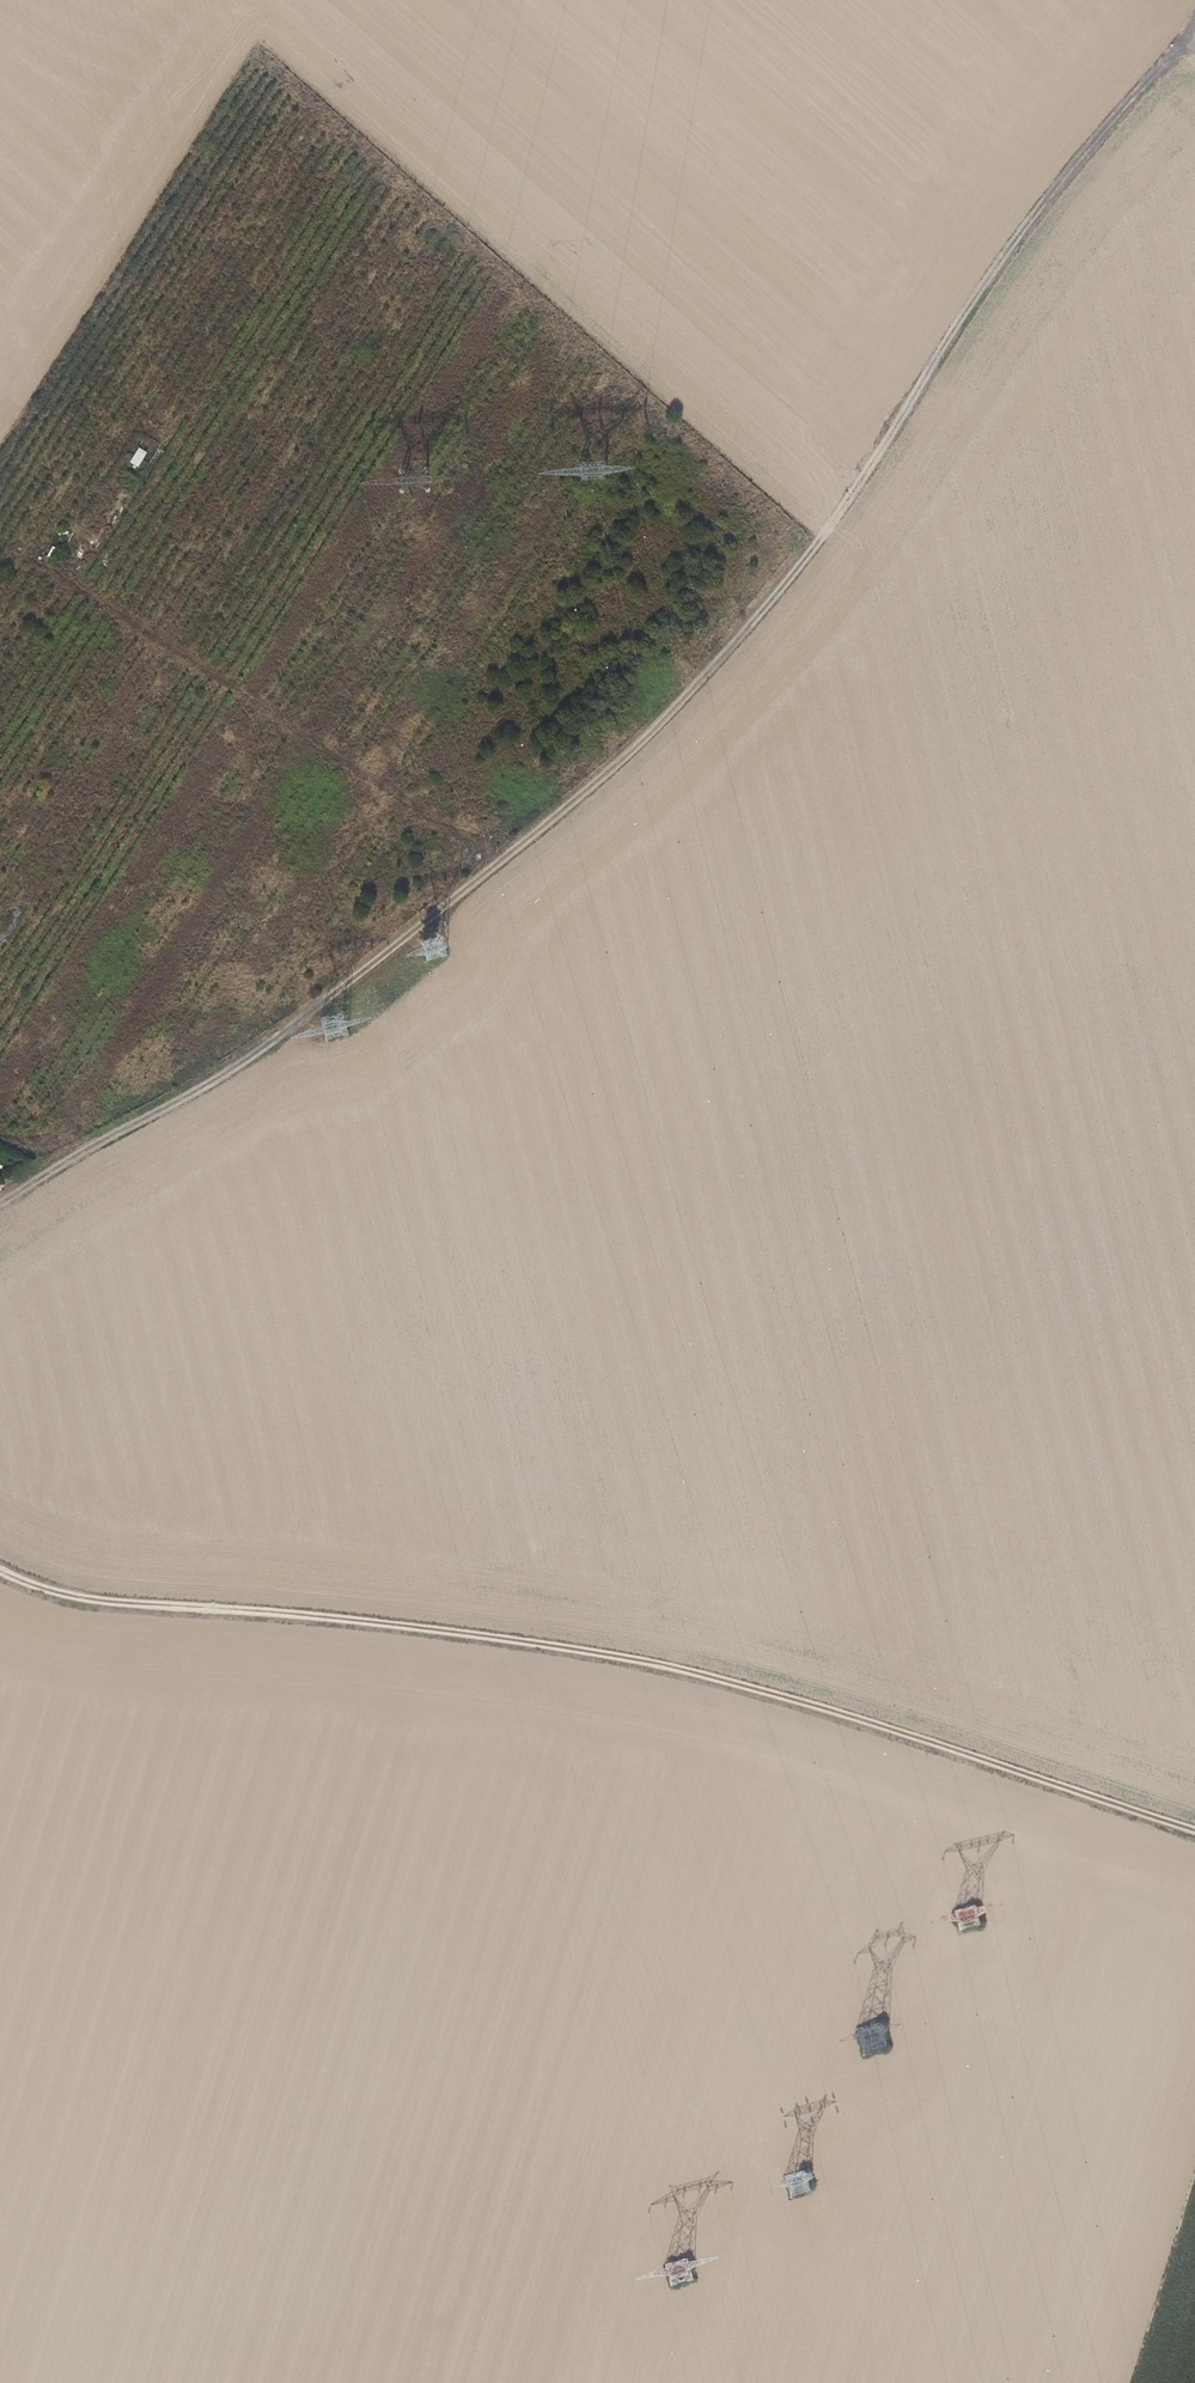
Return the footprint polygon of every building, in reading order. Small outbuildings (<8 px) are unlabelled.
[(131,464),(139,467),(146,452),(137,449),(131,464)]
